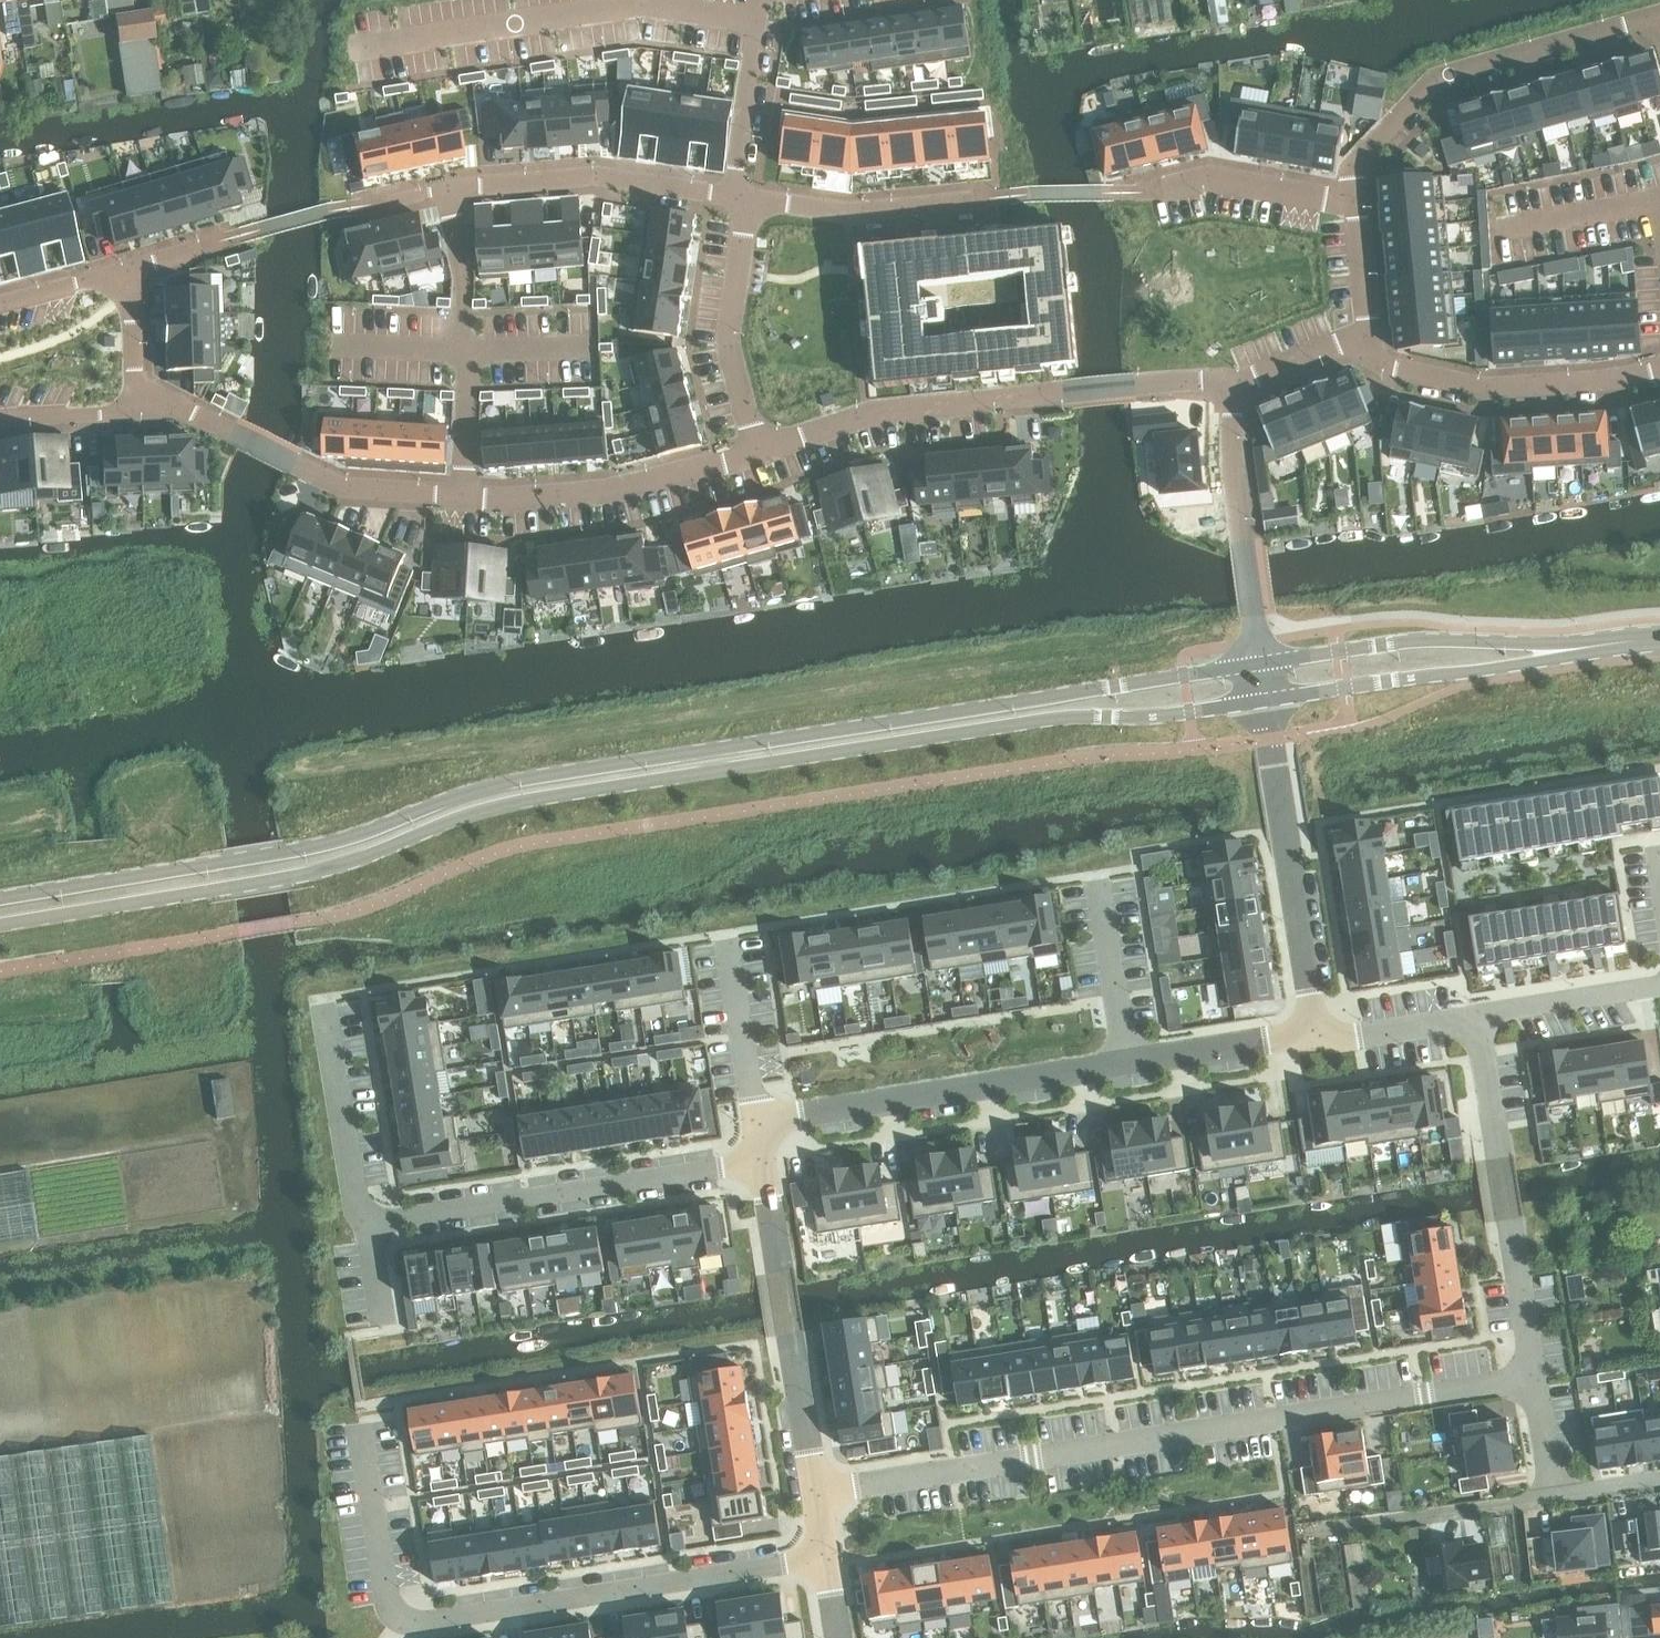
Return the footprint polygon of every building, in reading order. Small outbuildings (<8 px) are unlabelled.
[(4,4),(5,18),(3,18),(6,35),(20,33),(21,33),(20,29),(21,29),(16,0),(0,0),(0,4),(4,4)] [(21,29),(32,27),(30,7),(43,5),(43,0),(16,0),(21,29)] [(62,27),(77,25),(74,0),(64,0),(58,1),(58,2),(62,24),(62,27)] [(95,22),(106,20),(103,0),(92,0),(95,22)] [(107,20),(115,19),(115,17),(132,15),(129,0),(103,0),(106,20),(107,20)] [(196,14),(194,0),(181,0),(183,16),(196,14)] [(196,14),(210,12),(208,0),(194,0),(196,14)] [(1132,28),(1173,20),(1170,0),(1128,0),(1132,28)] [(1213,20),(1219,24),(1229,22),(1225,0),(1209,0),(1213,20)] [(1287,13),(1299,11),(1297,0),(1285,0),(1287,13)] [(58,2),(43,5),(47,27),(62,24),(58,2)] [(963,7),(939,11),(947,61),(971,57),(963,7)] [(162,9),(150,11),(150,12),(152,20),(163,19),(162,9)] [(939,11),(915,14),(923,64),(947,61),(939,11)] [(150,12),(132,15),(115,17),(115,19),(126,97),(161,92),(154,39),(152,20),(150,12)] [(915,14),(891,18),(899,68),(923,64),(915,14)] [(891,18),(867,22),(873,61),(872,61),(874,72),(899,68),(891,18)] [(867,22),(847,25),(853,64),(854,64),(872,61),(873,61),(867,22)] [(847,25),(825,28),(830,68),(831,73),(855,69),(854,64),(853,64),(847,25)] [(806,47),(796,49),(799,68),(809,67),(809,71),(830,68),(825,28),(803,32),(806,47)] [(630,50),(617,52),(618,60),(631,58),(630,50)] [(617,52),(604,54),(605,62),(618,60),(617,52)] [(675,52),(674,61),(687,63),(688,54),(675,52)] [(1628,59),(1640,102),(1659,97),(1659,79),(1652,52),(1628,59)] [(688,54),(687,63),(700,65),(701,56),(688,54)] [(631,58),(618,60),(618,80),(632,80),(633,58),(631,58)] [(1628,59),(1603,66),(1617,114),(1615,115),(1617,120),(1643,112),(1640,102),(1628,59)] [(727,60),(726,69),(738,71),(740,62),(727,60)] [(555,61),(542,63),(544,72),(557,70),(555,61)] [(542,63),(529,65),(531,74),(544,72),(542,63)] [(200,64),(188,66),(190,85),(203,83),(200,64)] [(1603,66),(1579,73),(1591,116),(1590,116),(1591,121),(1592,121),(1615,115),(1617,114),(1603,66)] [(220,70),(205,72),(207,87),(222,85),(220,70)] [(484,72),(471,74),(472,83),(485,81),(484,72)] [(1579,73),(1555,80),(1567,123),(1590,116),(1591,116),(1579,73)] [(471,74),(458,76),(459,85),(472,83),(471,74)] [(778,78),(777,87),(790,89),(791,80),(778,78)] [(962,78),(949,79),(950,88),(963,87),(962,78)] [(39,80),(28,81),(30,97),(32,97),(41,96),(39,80)] [(938,80),(925,81),(926,90),(939,89),(938,80)] [(1555,80),(1530,86),(1542,129),(1560,125),(1567,123),(1555,80)] [(925,81),(912,83),(913,92),(926,90),(925,81)] [(408,84),(395,86),(396,94),(409,92),(408,84)] [(891,85),(878,86),(879,95),(892,94),(891,85)] [(1244,94),(1268,98),(1270,89),(1245,85),(1244,94)] [(395,86),(382,88),(383,96),(396,94),(395,86)] [(834,86),(833,95),(846,97),(847,88),(834,86)] [(878,86),(865,87),(865,96),(879,95),(878,86)] [(1358,86),(1357,95),(1365,97),(1370,97),(1372,88),(1358,86)] [(1530,86),(1506,93),(1518,136),(1542,129),(1530,86)] [(657,92),(650,136),(660,137),(658,151),(674,154),(683,91),(657,87),(656,92),(657,92)] [(596,88),(569,90),(570,99),(573,144),(600,142),(598,120),(611,119),(609,95),(596,96),(596,88)] [(631,88),(622,146),(639,148),(641,134),(650,136),(657,92),(656,92),(631,88)] [(1372,88),(1370,97),(1383,100),(1385,91),(1372,88)] [(983,90),(970,91),(971,100),(984,99),(983,90)] [(683,91),(674,154),(689,156),(691,142),(701,144),(708,95),(683,91)] [(970,91),(958,93),(959,101),(971,100),(970,91)] [(1104,94),(1108,107),(1116,105),(1113,92),(1104,94)] [(347,93),(334,95),(335,104),(348,102),(347,93)] [(958,93),(945,94),(946,103),(959,101),(958,93)] [(1506,93),(1482,100),(1496,153),(1521,146),(1518,136),(1506,93)] [(792,94),(790,103),(803,105),(805,96),(792,94)] [(945,94),(932,95),(933,104),(946,103),(945,94)] [(1193,97),(1168,104),(1181,157),(1206,151),(1200,123),(1213,120),(1206,94),(1193,97)] [(708,95),(701,144),(710,145),(708,159),(725,161),(734,99),(708,95)] [(1357,95),(1353,115),(1362,117),(1364,103),(1365,97),(1357,95)] [(41,96),(32,97),(34,117),(44,115),(41,96)] [(805,96),(803,105),(816,107),(817,98),(805,96)] [(917,97),(904,98),(905,107),(918,106),(917,97)] [(817,98),(816,107),(828,109),(830,100),(817,98)] [(904,98),(891,99),(892,108),(905,107),(904,98)] [(570,99),(546,101),(550,146),(573,144),(570,99)] [(891,99),(879,100),(880,109),(892,108),(891,99)] [(1232,99),(1227,125),(1240,127),(1235,155),(1261,160),(1271,106),(1245,101),(1232,99)] [(830,100),(828,109),(841,110),(843,102),(830,100)] [(879,100),(866,102),(867,110),(880,109),(879,100)] [(1452,138),(1450,139),(1453,152),(1457,164),(1471,160),(1496,153),(1482,100),(1457,107),(1464,135),(1452,138)] [(546,101),(523,103),(526,148),(550,146),(546,101)] [(76,102),(68,103),(69,111),(78,110),(76,102)] [(484,104),(483,104),(486,137),(499,136),(500,150),(526,148),(523,103),(484,106),(484,104)] [(1364,103),(1362,117),(1370,118),(1373,105),(1364,103)] [(1168,104),(1143,110),(1156,163),(1181,157),(1168,104)] [(1373,105),(1370,118),(1380,120),(1382,107),(1373,105)] [(1271,106),(1261,160),(1286,164),(1296,110),(1271,106)] [(467,109),(428,118),(439,163),(464,157),(458,132),(471,129),(467,109)] [(1143,110),(1119,115),(1132,169),(1156,163),(1143,110)] [(1296,110),(1286,164),(1310,169),(1320,115),(1296,110)] [(402,113),(375,119),(377,129),(387,174),(414,169),(404,123),(402,113)] [(788,117),(781,165),(852,175),(991,161),(986,114),(854,127),(788,117)] [(1119,115),(1093,122),(1106,175),(1132,169),(1119,115)] [(1320,115),(1310,169),(1336,174),(1346,119),(1320,115)] [(404,123),(414,169),(439,163),(428,118),(404,123)] [(377,129),(326,141),(334,175),(360,169),(363,180),(387,174),(377,129)] [(1450,139),(1441,141),(1445,154),(1453,152),(1450,139)] [(1650,143),(1654,156),(1659,154),(1659,144),(1659,140),(1650,143)] [(1650,143),(1642,145),(1646,158),(1654,156),(1650,143)] [(1453,152),(1445,154),(1448,167),(1457,164),(1453,152)] [(1601,154),(1604,167),(1612,166),(1610,153),(1601,154)] [(1593,156),(1595,169),(1604,167),(1601,154),(1593,156)] [(240,159),(205,170),(218,214),(241,207),(237,193),(250,189),(241,158),(240,158),(240,159)] [(1560,162),(1552,164),(1554,177),(1563,175),(1560,162)] [(64,163),(56,165),(60,178),(68,176),(64,163)] [(1552,164),(1543,165),(1545,178),(1554,177),(1552,164)] [(177,169),(149,178),(164,230),(191,222),(178,178),(179,177),(177,169)] [(179,177),(178,178),(191,222),(218,214),(205,170),(179,177)] [(1511,171),(1502,173),(1505,186),(1514,184),(1511,171)] [(1395,181),(1381,182),(1383,206),(1382,206),(1382,207),(1444,201),(1442,176),(1421,178),(1420,172),(1407,174),(1394,175),(1395,181)] [(149,178),(121,186),(123,194),(124,194),(137,238),(164,230),(149,178)] [(63,189),(38,196),(50,244),(60,242),(63,255),(79,251),(63,189)] [(1486,190),(1478,190),(1478,204),(1487,203),(1486,190)] [(123,194),(88,205),(98,239),(110,235),(113,245),(137,238),(124,194),(123,194)] [(38,196),(13,203),(30,267),(42,264),(38,247),(50,244),(38,196)] [(1444,201),(1382,207),(1384,225),(1384,230),(1384,231),(1384,232),(1386,232),(1388,254),(1449,248),(1447,225),(1444,201)] [(0,206),(0,252),(1,257),(13,254),(18,270),(30,267),(13,203),(0,206)] [(605,203),(603,216),(612,218),(614,204),(605,203)] [(1487,203),(1478,204),(1479,217),(1488,216),(1487,203)] [(564,224),(555,225),(558,268),(585,266),(580,209),(563,210),(564,224)] [(647,209),(644,234),(692,241),(696,216),(647,209)] [(544,212),(528,213),(533,271),(558,268),(555,225),(545,226),(544,212)] [(514,228),(504,229),(508,273),(509,273),(533,271),(528,213),(513,214),(514,228)] [(421,215),(397,221),(409,274),(433,268),(431,260),(444,257),(438,234),(426,237),(421,215)] [(494,216),(477,217),(482,280),(510,278),(509,273),(508,273),(504,229),(495,230),(494,216)] [(1479,217),(1480,230),(1489,229),(1488,216),(1479,217)] [(397,221),(371,227),(381,272),(380,272),(382,280),(409,274),(397,221)] [(350,246),(337,249),(345,281),(346,281),(346,279),(380,272),(381,272),(371,227),(347,232),(350,246)] [(869,316),(876,387),(1079,367),(1065,228),(1059,229),(862,248),(867,295),(869,316)] [(1480,230),(1481,243),(1490,243),(1489,229),(1480,230)] [(644,234),(640,258),(689,265),(692,241),(644,234)] [(593,238),(591,251),(600,252),(602,239),(593,238)] [(1482,257),(1491,256),(1490,243),(1481,243),(1482,257)] [(1449,248),(1388,254),(1390,277),(1389,277),(1389,278),(1389,280),(1389,285),(1391,302),(1454,295),(1452,272),(1449,248)] [(1625,249),(1617,250),(1619,263),(1628,262),(1625,249)] [(1617,250),(1608,252),(1611,265),(1619,263),(1617,250)] [(591,251),(589,264),(598,265),(600,252),(591,251)] [(1608,252),(1600,254),(1602,267),(1611,265),(1608,252)] [(1600,254),(1591,255),(1594,268),(1602,267),(1600,254)] [(237,255),(224,258),(227,267),(239,263),(237,255)] [(1482,257),(1483,270),(1492,269),(1491,256),(1482,257)] [(640,258),(637,282),(685,289),(689,265),(640,258)] [(1578,258),(1569,259),(1572,272),(1580,271),(1578,258)] [(1569,259),(1561,261),(1563,274),(1572,272),(1569,259)] [(1561,261),(1552,262),(1555,276),(1563,274),(1561,261)] [(1552,262),(1544,264),(1546,277),(1555,276),(1552,262)] [(1531,266),(1523,268),(1526,281),(1534,280),(1531,266)] [(1523,268),(1515,270),(1517,283),(1526,281),(1523,268)] [(1474,270),(1475,284),(1484,283),(1483,270),(1474,270)] [(1515,270),(1506,271),(1509,284),(1517,283),(1515,270)] [(1506,271),(1498,273),(1500,286),(1509,284),(1506,271)] [(190,289),(164,290),(165,316),(211,314),(219,314),(218,286),(210,286),(210,274),(189,275),(190,289)] [(637,282),(633,306),(682,313),(685,289),(637,282)] [(1484,283),(1475,284),(1476,297),(1485,296),(1484,283)] [(607,288),(598,289),(598,302),(607,301),(607,288)] [(1611,294),(1588,295),(1592,359),(1609,358),(1614,357),(1615,357),(1616,357),(1616,355),(1640,354),(1636,292),(1611,294)] [(591,295),(578,296),(578,305),(591,304),(591,295)] [(1454,295),(1391,302),(1393,319),(1393,324),(1393,325),(1393,326),(1395,326),(1397,350),(1459,344),(1456,319),(1454,295)] [(1564,297),(1541,298),(1545,360),(1567,359),(1567,360),(1568,360),(1570,360),(1575,360),(1592,359),(1588,295),(1564,297)] [(374,296),(374,305),(387,305),(387,296),(374,296)] [(387,296),(387,305),(400,306),(401,297),(387,296)] [(1485,296),(1476,297),(1476,310),(1485,310),(1485,296)] [(549,297),(535,298),(536,307),(549,306),(549,297)] [(535,298),(522,298),(523,307),(536,307),(535,298)] [(1517,300),(1492,301),(1496,365),(1515,364),(1520,363),(1521,363),(1522,363),(1522,361),(1545,360),(1541,298),(1517,300)] [(438,299),(438,307),(451,308),(451,299),(438,299)] [(487,300),(473,300),(473,309),(487,308),(487,300)] [(607,301),(598,302),(599,315),(608,315),(607,301)] [(633,306),(630,330),(678,337),(682,313),(633,306)] [(1485,310),(1476,310),(1477,323),(1486,323),(1485,310)] [(211,314),(165,316),(166,344),(212,342),(220,342),(219,314),(211,314)] [(1477,323),(1478,337),(1487,336),(1486,323),(1477,323)] [(1479,350),(1488,349),(1487,336),(1478,337),(1479,350)] [(212,342),(166,344),(167,370),(192,370),(193,383),(214,383),(212,342)] [(614,344),(600,344),(600,353),(614,353),(614,344)] [(678,350),(630,362),(637,386),(642,385),(684,374),(678,350)] [(1353,371),(1328,381),(1349,432),(1373,422),(1369,412),(1377,409),(1372,397),(1364,400),(1359,388),(1353,371)] [(684,374),(642,385),(648,408),(690,397),(684,374)] [(1328,381),(1305,390),(1325,442),(1349,432),(1328,381)] [(1368,385),(1359,388),(1364,400),(1372,397),(1368,385)] [(341,387),(340,395),(354,396),(354,387),(341,387)] [(354,387),(354,396),(367,397),(367,388),(354,387)] [(577,388),(564,389),(564,398),(577,397),(577,388)] [(590,388),(577,388),(577,397),(591,397),(590,388)] [(389,389),(388,398),(401,398),(402,389),(389,389)] [(402,389),(401,398),(415,399),(415,390),(402,389)] [(529,390),(516,391),(516,400),(530,399),(529,390)] [(542,390),(529,390),(530,399),(543,399),(542,390)] [(1305,390),(1281,400),(1302,451),(1325,442),(1305,390)] [(442,391),(441,400),(455,401),(455,392),(442,391)] [(494,392),(481,392),(481,401),(495,401),(494,392)] [(215,394),(210,403),(222,409),(226,400),(215,394)] [(648,408),(642,409),(648,433),(653,432),(696,421),(690,397),(648,408)] [(1281,400),(1257,409),(1277,461),(1302,451),(1281,400)] [(612,402),(603,403),(604,416),(613,415),(612,402)] [(1384,422),(1380,438),(1393,441),(1390,458),(1415,463),(1427,409),(1401,403),(1397,425),(1384,422)] [(1631,410),(1633,420),(1636,432),(1640,444),(1643,456),(1646,468),(1647,468),(1644,458),(1659,454),(1659,419),(1656,404),(1631,410)] [(1427,409),(1415,463),(1441,469),(1442,463),(1441,463),(1452,414),(1427,409)] [(315,438),(314,450),(325,450),(324,457),(349,459),(352,415),(327,413),(326,439),(315,438)] [(1176,413),(1133,418),(1135,440),(1157,438),(1163,494),(1202,490),(1200,467),(1201,467),(1200,455),(1199,455),(1196,432),(1179,434),(1176,413)] [(1605,413),(1579,415),(1582,465),(1607,463),(1607,469),(1622,468),(1620,441),(1607,442),(1605,413)] [(1452,414),(1441,463),(1442,463),(1465,469),(1464,474),(1479,477),(1484,451),(1471,448),(1478,420),(1452,414)] [(352,415),(349,459),(373,461),(376,422),(376,417),(352,415)] [(613,415),(604,416),(604,417),(605,429),(614,429),(613,415)] [(1579,415),(1554,417),(1557,467),(1582,465),(1579,415)] [(604,417),(580,419),(580,424),(584,462),(608,460),(605,429),(604,417)] [(1554,417),(1529,418),(1532,468),(1533,468),(1557,467),(1554,417)] [(400,423),(398,462),(422,464),(425,425),(425,420),(401,418),(400,423)] [(1504,448),(1491,449),(1493,476),(1534,473),(1533,468),(1532,468),(1529,418),(1503,420),(1504,448)] [(1633,420),(1625,422),(1628,434),(1636,432),(1633,420)] [(696,421),(653,432),(659,456),(702,445),(696,421)] [(376,422),(373,461),(398,462),(400,423),(376,422)] [(531,423),(508,425),(508,430),(512,468),(535,466),(532,428),(531,423)] [(580,424),(556,426),(559,464),(584,462),(580,424)] [(425,425),(422,464),(447,465),(449,426),(425,425)] [(556,426),(532,428),(535,466),(559,464),(556,426)] [(1061,427),(1049,428),(1050,440),(1062,439),(1061,427)] [(508,430),(483,432),(486,470),(512,468),(508,430)] [(1636,432),(1628,434),(1631,446),(1640,444),(1636,432)] [(193,436),(167,437),(169,483),(168,483),(169,491),(195,490),(195,482),(206,481),(206,483),(208,483),(206,450),(193,450),(193,436)] [(66,437),(30,440),(34,490),(34,501),(57,499),(57,501),(81,499),(80,481),(79,463),(68,464),(66,437)] [(167,437),(140,438),(141,484),(143,484),(168,483),(169,483),(167,437)] [(115,450),(103,450),(104,485),(117,485),(117,493),(143,492),(143,484),(141,484),(140,438),(115,439),(115,450)] [(622,439),(613,441),(617,455),(625,453),(622,439)] [(35,508),(34,501),(34,490),(30,440),(0,442),(0,510),(35,508)] [(1640,444),(1631,446),(1634,459),(1643,456),(1640,444)] [(1033,447),(1008,449),(1012,495),(1013,503),(1038,501),(1037,492),(1049,491),(1051,491),(1047,460),(1035,461),(1033,447)] [(1256,461),(1265,460),(1263,447),(1254,448),(1256,461)] [(1008,449),(980,452),(985,498),(1012,495),(1008,449)] [(980,452),(952,455),(958,509),(985,506),(985,498),(980,452)] [(928,468),(915,469),(919,505),(932,503),(933,512),(958,509),(952,455),(927,457),(928,468)] [(1643,456),(1634,459),(1638,471),(1646,468),(1643,456)] [(1265,460),(1256,461),(1258,478),(1267,476),(1265,460)] [(887,465),(853,474),(865,524),(900,514),(898,509),(909,506),(905,489),(894,492),(887,465)] [(825,510),(814,512),(818,530),(829,527),(831,533),(865,524),(853,474),(818,483),(825,510)] [(1267,476),(1258,478),(1261,494),(1270,493),(1267,476)] [(787,496),(761,503),(774,548),(802,540),(813,537),(803,503),(790,507),(787,496)] [(761,503),(735,511),(747,556),(749,563),(750,566),(777,558),(776,555),(774,548),(761,503)] [(1297,506),(1263,511),(1266,533),(1300,528),(1297,506)] [(735,511),(708,518),(721,563),(747,556),(735,511)] [(288,519),(275,552),(287,557),(283,567),(308,577),(330,524),(305,514),(301,524),(288,519)] [(673,545),(666,547),(674,577),(721,563),(708,518),(682,526),(685,537),(672,541),(673,545)] [(330,524),(308,577),(334,587),(356,535),(330,524)] [(356,535),(334,587),(360,598),(381,545),(356,535)] [(645,535),(619,538),(626,584),(627,590),(665,584),(660,547),(647,549),(645,535)] [(619,538),(592,542),(598,588),(626,584),(619,538)] [(592,542),(564,546),(571,592),(598,588),(592,542)] [(381,545),(360,598),(397,613),(414,571),(402,566),(406,555),(381,545)] [(424,573),(423,590),(434,591),(433,597),(469,599),(472,548),(437,546),(435,574),(424,573)] [(541,560),(528,562),(533,598),(546,596),(547,604),(572,601),(571,592),(564,546),(539,550),(541,560)] [(472,548),(469,599),(504,602),(505,596),(516,597),(517,579),(506,578),(508,551),(472,548)] [(507,605),(506,630),(524,631),(526,606),(507,605)] [(377,637),(371,652),(381,655),(387,641),(377,637)] [(1631,783),(1639,834),(1659,831),(1659,778),(1631,783)] [(1631,783),(1601,788),(1609,839),(1639,834),(1631,783)] [(1601,788),(1571,792),(1579,843),(1595,841),(1609,839),(1601,788)] [(1571,792),(1542,797),(1550,848),(1566,846),(1579,843),(1571,792)] [(1542,797),(1512,802),(1520,853),(1537,850),(1550,848),(1542,797)] [(1512,802),(1482,806),(1490,858),(1507,855),(1520,853),(1512,802)] [(1482,806),(1452,811),(1461,862),(1478,859),(1490,858),(1482,806)] [(1345,832),(1335,834),(1339,860),(1341,860),(1384,853),(1386,853),(1382,826),(1371,828),(1370,821),(1344,825),(1345,832)] [(1437,831),(1428,833),(1430,846),(1439,844),(1437,831)] [(1216,853),(1201,855),(1205,882),(1255,873),(1257,873),(1253,847),(1242,849),(1241,842),(1215,846),(1216,853)] [(1439,844),(1430,846),(1432,859),(1441,857),(1439,844)] [(1384,853),(1341,860),(1345,885),(1388,878),(1384,853)] [(1205,882),(1201,882),(1205,907),(1215,906),(1259,898),(1255,873),(1205,882)] [(1153,877),(1145,878),(1147,891),(1155,890),(1153,877)] [(1388,878),(1345,885),(1349,910),(1392,903),(1388,878)] [(1445,881),(1436,883),(1438,896),(1447,894),(1445,881)] [(1155,890),(1147,891),(1149,904),(1157,902),(1155,890)] [(1447,894),(1438,896),(1440,908),(1449,907),(1447,894)] [(1619,894),(1589,899),(1597,950),(1626,945),(1627,945),(1619,894)] [(1051,896),(1024,901),(1024,902),(1032,956),(1033,958),(1060,954),(1056,927),(1061,926),(1057,902),(1052,903),(1051,896)] [(1259,898),(1215,906),(1219,931),(1263,923),(1259,898)] [(1589,899),(1559,903),(1567,954),(1597,950),(1589,899)] [(1392,903),(1349,910),(1353,935),(1396,928),(1410,925),(1407,901),(1392,903)] [(1024,902),(1000,906),(1009,960),(1032,956),(1024,902)] [(1559,903),(1529,908),(1537,959),(1567,954),(1559,903)] [(1000,906),(975,910),(984,964),(1009,960),(1000,906)] [(1529,908),(1499,913),(1507,964),(1537,959),(1529,908)] [(975,910),(950,914),(959,968),(984,964),(975,910)] [(1469,912),(1457,914),(1458,923),(1470,921),(1470,917),(1469,912)] [(1499,913),(1470,917),(1470,921),(1472,931),(1473,940),(1475,949),(1476,959),(1477,968),(1478,968),(1507,964),(1499,913)] [(950,914),(924,918),(932,972),(959,968),(950,914)] [(909,921),(883,925),(891,979),(918,974),(909,921)] [(1470,921),(1458,923),(1460,933),(1472,931),(1470,921)] [(1219,931),(1214,932),(1218,957),(1267,949),(1263,923),(1219,931)] [(883,925),(858,929),(866,983),(891,979),(883,925)] [(1161,927),(1152,928),(1154,941),(1163,939),(1161,927)] [(1396,928),(1353,935),(1357,960),(1400,953),(1396,928)] [(858,929),(833,933),(842,987),(866,983),(858,929)] [(1453,931),(1444,932),(1446,945),(1455,944),(1453,931)] [(1472,931),(1460,933),(1461,942),(1473,940),(1472,931)] [(833,933),(809,937),(817,982),(814,982),(815,991),(842,987),(833,933)] [(782,946),(777,947),(781,972),(786,971),(789,986),(814,982),(817,982),(809,937),(809,935),(781,939),(782,946)] [(1163,939),(1154,941),(1156,954),(1165,952),(1163,939)] [(1473,940),(1461,942),(1463,951),(1475,949),(1473,940)] [(1455,944),(1446,945),(1448,958),(1457,957),(1455,944)] [(1267,949),(1218,957),(1222,981),(1271,974),(1267,949)] [(1475,949),(1463,951),(1464,961),(1476,959),(1475,949)] [(1400,953),(1357,960),(1361,986),(1404,979),(1403,974),(1416,972),(1413,952),(1400,954),(1400,953)] [(680,953),(653,957),(654,959),(661,1005),(687,1001),(680,953)] [(654,959),(632,963),(639,1008),(661,1005),(654,959)] [(1476,959),(1464,961),(1466,970),(1477,968),(1476,959)] [(632,963),(610,966),(616,1001),(618,1012),(639,1008),(632,963)] [(610,966),(591,969),(596,1004),(616,1001),(610,966)] [(591,969),(567,973),(574,1018),(598,1014),(596,1004),(591,969)] [(567,973),(545,976),(552,1022),(574,1018),(567,973)] [(1222,981),(1217,982),(1221,1008),(1275,1000),(1271,974),(1222,981)] [(490,976),(474,979),(476,994),(493,991),(490,976)] [(545,976),(523,980),(531,1025),(552,1022),(545,976)] [(1169,977),(1160,978),(1162,991),(1171,989),(1169,977)] [(523,978),(498,982),(505,1029),(531,1025),(523,980),(523,978)] [(1075,989),(1062,991),(1064,1000),(1077,998),(1075,989)] [(1171,989),(1162,991),(1164,1004),(1173,1002),(1171,989)] [(390,1004),(381,1005),(385,1032),(387,1031),(431,1024),(430,1023),(427,999),(416,1000),(415,994),(389,998),(390,1004)] [(1028,996),(1015,999),(1016,1007),(1029,1005),(1028,996)] [(1015,999),(1002,1001),(1004,1009),(1016,1007),(1015,999)] [(494,1000),(485,1001),(487,1014),(496,1013),(494,1000)] [(978,1004),(965,1006),(966,1015),(979,1013),(978,1004)] [(965,1006),(952,1008),(954,1017),(966,1015),(965,1006)] [(910,1015),(898,1017),(899,1026),(912,1024),(910,1015)] [(898,1017),(885,1019),(886,1028),(899,1026),(898,1017)] [(431,1024),(387,1031),(391,1054),(443,1046),(439,1021),(430,1023),(431,1024)] [(861,1023),(848,1025),(849,1034),(862,1032),(861,1023)] [(498,1024),(489,1025),(491,1038),(500,1037),(498,1024)] [(848,1025),(835,1027),(836,1036),(849,1034),(848,1025)] [(681,1032),(668,1034),(669,1043),(682,1041),(681,1032)] [(800,1033),(787,1035),(789,1044),(802,1041),(800,1033)] [(668,1034),(655,1036),(657,1045),(669,1043),(668,1034)] [(500,1037),(491,1038),(493,1051),(502,1050),(500,1037)] [(636,1039),(623,1041),(624,1050),(637,1048),(636,1039)] [(623,1041),(610,1043),(612,1052),(624,1050),(623,1041)] [(1618,1045),(1617,1046),(1625,1098),(1627,1098),(1652,1094),(1643,1041),(1627,1044),(1620,1045),(1618,1045)] [(443,1046),(391,1054),(395,1079),(437,1072),(447,1071),(443,1046)] [(1593,1049),(1592,1050),(1599,1092),(1600,1102),(1602,1102),(1625,1098),(1617,1046),(1614,1046),(1607,1047),(1593,1049)] [(591,1047),(579,1049),(580,1058),(593,1056),(591,1047)] [(683,1048),(670,1050),(672,1059),(684,1057),(683,1048)] [(579,1049),(566,1051),(567,1060),(580,1058),(579,1049)] [(670,1050),(658,1052),(659,1060),(672,1059),(670,1050)] [(1570,1053),(1567,1053),(1574,1096),(1599,1092),(1592,1050),(1577,1052),(1570,1053)] [(1542,1063),(1536,1064),(1540,1088),(1545,1087),(1549,1108),(1575,1103),(1574,1096),(1567,1053),(1567,1052),(1564,1052),(1557,1053),(1540,1056),(1542,1063)] [(547,1054),(534,1056),(535,1065),(548,1063),(547,1054)] [(638,1055),(626,1057),(627,1066),(640,1064),(638,1055)] [(534,1056),(521,1058),(523,1067),(535,1065),(534,1056)] [(626,1057),(613,1059),(614,1068),(627,1066),(626,1057)] [(594,1062),(581,1064),(582,1073),(595,1071),(594,1062)] [(581,1064),(568,1066),(570,1075),(582,1073),(581,1064)] [(549,1069),(536,1071),(538,1080),(550,1078),(549,1069)] [(505,1071),(497,1073),(499,1086),(507,1084),(505,1071)] [(536,1071),(524,1073),(525,1082),(538,1080),(536,1071)] [(437,1072),(395,1079),(398,1102),(440,1095),(437,1072)] [(226,1077),(209,1080),(215,1119),(233,1116),(226,1077)] [(1414,1081),(1410,1082),(1411,1084),(1418,1129),(1445,1125),(1443,1109),(1448,1108),(1444,1084),(1439,1085),(1438,1078),(1421,1080),(1414,1081)] [(507,1084),(499,1086),(501,1098),(509,1097),(507,1084)] [(1402,1085),(1386,1088),(1395,1141),(1419,1138),(1420,1138),(1418,1129),(1411,1084),(1410,1084),(1409,1084),(1402,1085)] [(1365,1091),(1362,1092),(1370,1140),(1370,1145),(1394,1142),(1395,1141),(1386,1088),(1385,1088),(1372,1090),(1365,1091)] [(701,1089),(677,1093),(684,1135),(708,1132),(701,1089)] [(1352,1093),(1337,1096),(1345,1144),(1346,1144),(1370,1140),(1362,1092),(1360,1092),(1359,1092),(1352,1093)] [(677,1093),(655,1096),(661,1139),(684,1135),(677,1093)] [(1313,1117),(1299,1119),(1304,1153),(1305,1152),(1343,1146),(1345,1146),(1345,1144),(1337,1096),(1336,1094),(1335,1094),(1334,1094),(1326,1095),(1310,1098),(1313,1117)] [(440,1095),(398,1102),(402,1124),(444,1118),(440,1095)] [(655,1096),(632,1100),(639,1142),(661,1139),(655,1096)] [(632,1100),(610,1104),(617,1146),(639,1142),(632,1100)] [(610,1104),(588,1107),(594,1150),(617,1146),(610,1104)] [(1264,1105),(1236,1110),(1245,1166),(1287,1159),(1281,1121),(1267,1123),(1264,1105)] [(588,1107),(565,1111),(572,1153),(594,1150),(588,1107)] [(1213,1132),(1197,1134),(1204,1173),(1245,1166),(1236,1110),(1210,1114),(1213,1132)] [(565,1111),(543,1114),(550,1157),(572,1153),(565,1111)] [(543,1114),(519,1118),(526,1160),(550,1157),(543,1114)] [(444,1118),(402,1124),(406,1147),(458,1139),(454,1116),(444,1118)] [(513,1118),(504,1120),(506,1133),(515,1131),(513,1118)] [(1167,1121),(1140,1125),(1148,1176),(1190,1170),(1185,1136),(1170,1139),(1167,1121)] [(1550,1123),(1537,1125),(1538,1133),(1551,1131),(1550,1123)] [(1116,1147),(1101,1149),(1106,1183),(1148,1176),(1140,1125),(1113,1129),(1116,1147)] [(1460,1125),(1451,1126),(1453,1139),(1462,1137),(1460,1125)] [(515,1131),(506,1133),(508,1145),(517,1144),(515,1131)] [(1551,1131),(1538,1133),(1539,1142),(1553,1140),(1551,1131)] [(1071,1136),(1044,1140),(1053,1197),(1094,1190),(1088,1152),(1074,1154),(1071,1136)] [(1453,1139),(1449,1140),(1450,1148),(1463,1146),(1462,1137),(1453,1139)] [(406,1147),(403,1147),(408,1174),(464,1165),(460,1138),(458,1139),(406,1147)] [(1019,1162),(1005,1165),(1011,1204),(1053,1197),(1044,1140),(1016,1145),(1019,1162)] [(1553,1140),(1539,1142),(1541,1150),(1554,1148),(1553,1140)] [(1463,1146),(1450,1148),(1451,1156),(1465,1154),(1463,1146)] [(975,1151),(948,1156),(956,1207),(957,1207),(997,1200),(992,1167),(978,1169),(975,1151)] [(28,1164),(37,1232),(131,1220),(122,1152),(28,1164)] [(1465,1154),(1451,1156),(1453,1165),(1466,1163),(1465,1154)] [(923,1178),(909,1180),(915,1219),(958,1212),(957,1207),(956,1207),(948,1156),(920,1160),(923,1178)] [(879,1167),(851,1171),(860,1227),(902,1221),(896,1182),(882,1185),(879,1167)] [(827,1193),(813,1196),(819,1234),(860,1227),(851,1171),(824,1175),(827,1193)] [(804,1182),(791,1184),(792,1194),(795,1208),(808,1206),(804,1182)] [(1248,1185),(1236,1187),(1237,1199),(1250,1197),(1248,1185)] [(717,1207),(690,1211),(691,1213),(698,1258),(699,1258),(724,1254),(721,1237),(727,1236),(723,1214),(718,1215),(717,1207)] [(1104,1212),(1095,1213),(1097,1226),(1106,1225),(1104,1212)] [(691,1213),(665,1217),(673,1265),(674,1271),(700,1267),(699,1258),(698,1258),(691,1213)] [(1437,1216),(1396,1223),(1397,1224),(1403,1262),(1413,1260),(1456,1253),(1452,1227),(1439,1229),(1437,1218),(1437,1216)] [(665,1217),(642,1221),(650,1269),(673,1265),(665,1217)] [(642,1221),(615,1225),(616,1229),(617,1239),(618,1242),(619,1249),(620,1254),(620,1258),(620,1259),(622,1266),(622,1268),(622,1269),(623,1278),(623,1279),(651,1274),(650,1269),(642,1221)] [(598,1228),(572,1232),(579,1274),(605,1270),(598,1228)] [(616,1229),(604,1231),(606,1241),(617,1239),(616,1229)] [(572,1232),(547,1236),(554,1278),(579,1274),(572,1232)] [(547,1236),(521,1240),(529,1289),(555,1285),(554,1278),(547,1236)] [(617,1239),(606,1241),(607,1250),(619,1249),(618,1242),(617,1239)] [(521,1240),(496,1244),(504,1293),(529,1289),(521,1240)] [(925,1241),(913,1243),(915,1258),(927,1256),(925,1241)] [(1288,1241),(1279,1243),(1282,1259),(1291,1257),(1288,1241)] [(490,1245),(471,1248),(478,1292),(497,1289),(490,1245)] [(471,1248),(449,1252),(456,1295),(478,1292),(471,1248)] [(619,1249),(607,1250),(609,1260),(620,1258),(620,1254),(619,1249)] [(449,1252),(430,1255),(437,1298),(456,1295),(449,1252)] [(1373,1252),(1364,1254),(1366,1267),(1375,1265),(1373,1252)] [(1456,1253),(1413,1260),(1417,1283),(1459,1276),(1456,1253)] [(430,1255),(408,1258),(411,1274),(413,1288),(415,1301),(415,1302),(437,1298),(430,1255)] [(620,1258),(609,1260),(610,1270),(622,1268),(622,1266),(620,1259),(620,1258)] [(1252,1258),(1243,1260),(1245,1272),(1254,1271),(1252,1258)] [(737,1265),(728,1266),(730,1280),(739,1278),(737,1265)] [(1375,1265),(1366,1267),(1369,1280),(1378,1278),(1375,1265)] [(622,1268),(610,1270),(612,1280),(623,1278),(622,1269),(622,1268)] [(1649,1284),(1659,1284),(1659,1270),(1647,1272),(1649,1284)] [(411,1274),(402,1275),(404,1289),(413,1288),(411,1274)] [(1567,1277),(1566,1277),(1570,1299),(1570,1301),(1571,1301),(1585,1299),(1582,1274),(1567,1277)] [(1417,1283),(1403,1285),(1407,1308),(1410,1307),(1420,1305),(1463,1298),(1459,1276),(1417,1283)] [(730,1280),(724,1281),(725,1292),(726,1295),(741,1292),(741,1290),(739,1278),(730,1280)] [(613,1285),(604,1286),(606,1300),(615,1298),(613,1285)] [(1349,1287),(1322,1291),(1323,1296),(1331,1347),(1358,1342),(1356,1332),(1355,1323),(1354,1315),(1352,1306),(1351,1298),(1349,1287)] [(413,1288),(404,1289),(406,1303),(415,1301),(413,1288)] [(1299,1295),(1272,1299),(1273,1304),(1281,1354),(1308,1350),(1300,1300),(1299,1295)] [(1323,1296),(1300,1300),(1308,1350),(1331,1347),(1323,1296)] [(1364,1296),(1351,1298),(1352,1306),(1365,1304),(1364,1296)] [(1420,1305),(1410,1307),(1414,1333),(1432,1330),(1434,1340),(1454,1337),(1453,1327),(1467,1325),(1463,1298),(1420,1305)] [(1381,1299),(1372,1301),(1374,1314),(1383,1312),(1381,1299)] [(415,1301),(406,1303),(408,1316),(417,1315),(415,1302),(415,1301)] [(509,1302),(500,1303),(502,1316),(511,1315),(509,1302)] [(1250,1303),(1222,1307),(1223,1312),(1231,1362),(1258,1358),(1250,1308),(1250,1303)] [(1273,1304),(1250,1308),(1258,1358),(1281,1354),(1273,1304)] [(1365,1304),(1352,1306),(1354,1315),(1367,1313),(1365,1304)] [(1200,1310),(1174,1315),(1182,1370),(1208,1366),(1200,1316),(1200,1310)] [(1131,1311),(1122,1313),(1124,1326),(1127,1325),(1133,1324),(1131,1311)] [(1223,1312),(1200,1316),(1208,1366),(1231,1362),(1223,1312)] [(1383,1312),(1374,1314),(1376,1327),(1385,1325),(1383,1312)] [(1367,1313),(1354,1315),(1355,1323),(1368,1321),(1367,1313)] [(1100,1314),(1080,1316),(1081,1327),(1100,1326),(1100,1314)] [(417,1315),(408,1316),(410,1330),(419,1328),(417,1315)] [(1174,1315),(1147,1319),(1149,1329),(1151,1338),(1152,1347),(1153,1356),(1155,1364),(1156,1374),(1182,1370),(1174,1315)] [(877,1316),(824,1325),(828,1351),(871,1344),(881,1342),(877,1316)] [(931,1320),(916,1322),(918,1335),(927,1334),(933,1333),(931,1320)] [(1368,1321),(1355,1323),(1356,1332),(1369,1330),(1368,1321)] [(1103,1329),(1077,1333),(1086,1386),(1111,1382),(1104,1339),(1103,1329)] [(1149,1329),(1136,1332),(1137,1340),(1151,1338),(1149,1329)] [(948,1332),(934,1334),(936,1343),(949,1341),(948,1332)] [(1077,1333),(1052,1337),(1060,1390),(1086,1386),(1077,1333)] [(927,1334),(918,1335),(920,1349),(929,1347),(927,1334)] [(1129,1335),(1104,1339),(1111,1382),(1136,1378),(1129,1335)] [(1052,1337),(1027,1341),(1035,1394),(1060,1390),(1052,1337)] [(1151,1338),(1137,1340),(1139,1349),(1152,1347),(1151,1338)] [(949,1341),(936,1343),(937,1351),(950,1349),(949,1342),(949,1341)] [(1027,1341),(1001,1345),(1010,1398),(1035,1394),(1027,1341)] [(871,1344),(828,1351),(832,1372),(875,1365),(885,1364),(886,1363),(883,1342),(881,1342),(871,1344)] [(1001,1345),(976,1349),(985,1402),(1010,1398),(1001,1345)] [(1152,1347),(1139,1349),(1140,1358),(1153,1356),(1152,1347)] [(950,1349),(937,1351),(938,1360),(952,1358),(951,1353),(950,1349)] [(976,1349),(951,1353),(952,1358),(953,1366),(954,1375),(956,1384),(959,1406),(985,1402),(976,1349)] [(694,1376),(690,1376),(694,1403),(747,1394),(743,1368),(730,1370),(728,1353),(703,1357),(691,1359),(694,1376)] [(1153,1356),(1140,1358),(1141,1366),(1155,1364),(1153,1356)] [(1596,1356),(1581,1359),(1583,1371),(1601,1368),(1600,1359),(1596,1356)] [(952,1358),(938,1360),(940,1369),(953,1366),(952,1358)] [(875,1365),(832,1372),(836,1398),(884,1390),(889,1389),(885,1364),(875,1365)] [(953,1366),(940,1369),(941,1377),(954,1375),(953,1366)] [(932,1368),(923,1369),(925,1382),(934,1381),(932,1368)] [(1624,1370),(1611,1372),(1612,1381),(1625,1379),(1624,1370)] [(1649,1372),(1650,1381),(1659,1379),(1659,1371),(1649,1372)] [(1611,1372),(1598,1374),(1599,1382),(1612,1381),(1611,1372)] [(635,1374),(611,1378),(620,1429),(643,1425),(635,1374)] [(954,1375),(941,1377),(942,1386),(956,1384),(954,1375)] [(611,1378),(588,1381),(595,1427),(596,1432),(620,1429),(611,1378)] [(588,1381),(567,1385),(574,1430),(595,1427),(588,1381)] [(934,1381),(925,1382),(927,1396),(936,1394),(934,1381)] [(567,1385),(546,1388),(553,1434),(574,1430),(567,1385)] [(546,1388),(521,1392),(528,1438),(529,1443),(554,1439),(553,1434),(546,1388)] [(884,1390),(836,1398),(839,1419),(887,1411),(884,1390)] [(521,1392),(500,1396),(507,1441),(528,1438),(521,1392)] [(658,1407),(656,1394),(647,1395),(650,1408),(658,1407)] [(694,1403),(685,1404),(689,1426),(697,1425),(750,1417),(747,1394),(694,1403)] [(500,1396),(479,1399),(486,1445),(507,1441),(500,1396)] [(479,1399),(454,1403),(461,1448),(462,1453),(487,1450),(486,1445),(479,1399)] [(454,1403),(432,1406),(439,1452),(461,1448),(454,1403)] [(432,1406),(409,1410),(416,1455),(439,1452),(432,1406)] [(650,1408),(652,1421),(660,1420),(658,1407),(650,1408)] [(1477,1410),(1449,1414),(1451,1428),(1455,1455),(1467,1453),(1511,1446),(1507,1419),(1479,1423),(1477,1410)] [(887,1411),(839,1419),(843,1445),(868,1441),(871,1455),(899,1450),(896,1437),(892,1411),(887,1411)] [(1642,1411),(1618,1415),(1626,1464),(1650,1460),(1644,1421),(1642,1411)] [(1618,1415),(1593,1419),(1601,1468),(1626,1464),(1618,1415)] [(750,1417),(697,1425),(701,1452),(712,1451),(755,1444),(750,1417)] [(1644,1421),(1650,1460),(1659,1458),(1659,1419),(1644,1421)] [(1363,1429),(1337,1434),(1345,1489),(1372,1485),(1385,1483),(1381,1455),(1367,1457),(1363,1429)] [(1315,1466),(1301,1468),(1306,1496),(1319,1494),(1345,1489),(1337,1434),(1310,1438),(1315,1466)] [(147,1435),(0,1456),(0,1627),(173,1602),(147,1435)] [(664,1444),(656,1445),(658,1458),(666,1457),(664,1444)] [(755,1444),(712,1451),(716,1473),(758,1467),(755,1444)] [(1470,1478),(1460,1479),(1462,1494),(1489,1489),(1487,1476),(1515,1471),(1511,1446),(1467,1453),(1470,1478)] [(636,1450),(623,1452),(625,1461),(638,1459),(636,1450)] [(623,1452),(610,1454),(612,1463),(625,1461),(623,1452)] [(592,1457),(579,1459),(580,1468),(593,1466),(592,1457)] [(660,1471),(668,1470),(666,1457),(658,1458),(660,1471)] [(579,1459),(566,1461),(567,1470),(580,1468),(579,1459)] [(547,1464),(534,1466),(535,1475),(549,1473),(547,1464)] [(639,1465),(626,1467),(627,1476),(640,1474),(639,1465)] [(534,1466),(521,1468),(522,1477),(535,1475),(534,1466)] [(626,1467),(613,1469),(614,1478),(627,1476),(626,1467)] [(716,1473),(705,1475),(710,1501),(762,1493),(758,1467),(716,1473)] [(503,1471),(489,1473),(491,1482),(504,1480),(503,1471)] [(594,1472),(581,1474),(583,1483),(596,1481),(594,1472)] [(489,1473),(476,1475),(478,1484),(491,1482),(489,1473)] [(581,1474),(568,1477),(569,1485),(583,1483),(581,1474)] [(458,1478),(444,1481),(446,1489),(459,1487),(458,1478)] [(550,1479),(536,1481),(538,1490),(551,1488),(550,1479)] [(444,1481),(431,1483),(433,1492),(446,1489),(444,1481)] [(536,1481),(523,1484),(525,1492),(538,1490),(536,1481)] [(505,1486),(492,1489),(493,1497),(506,1495),(505,1486)] [(492,1489),(479,1491),(480,1500),(493,1497),(492,1489)] [(460,1493),(447,1496),(449,1504),(462,1502),(460,1493)] [(762,1493),(710,1501),(714,1527),(716,1541),(744,1536),(742,1523),(767,1519),(762,1493)] [(672,1494),(664,1495),(666,1508),(674,1507),(672,1494)] [(447,1496),(434,1498),(435,1507),(449,1504),(447,1496)] [(653,1499),(632,1503),(639,1548),(661,1545),(653,1499)] [(609,1501),(586,1505),(594,1555),(617,1552),(610,1506),(609,1501)] [(632,1503),(610,1506),(617,1552),(639,1548),(632,1503)] [(586,1505),(562,1509),(563,1514),(570,1559),(594,1555),(586,1505)] [(1285,1509),(1259,1513),(1267,1566),(1293,1562),(1285,1509)] [(1659,1561),(1659,1512),(1646,1514),(1647,1518),(1636,1519),(1641,1563),(1659,1561)] [(1259,1513),(1233,1517),(1241,1566),(1241,1571),(1267,1566),(1259,1513)] [(563,1514),(541,1518),(541,1520),(545,1544),(547,1544),(550,1562),(570,1559),(563,1514)] [(1609,1562),(1604,1524),(1603,1516),(1586,1518),(1587,1531),(1555,1535),(1555,1536),(1541,1537),(1545,1573),(1559,1571),(1559,1572),(1564,1571),(1596,1567),(1595,1564),(1609,1562)] [(1233,1517),(1208,1521),(1215,1564),(1216,1570),(1241,1566),(1233,1517)] [(541,1520),(519,1524),(527,1569),(550,1565),(550,1562),(547,1544),(545,1544),(541,1520)] [(1627,1520),(1612,1522),(1613,1533),(1628,1531),(1627,1520)] [(1208,1521),(1185,1525),(1194,1578),(1194,1581),(1217,1578),(1216,1570),(1215,1564),(1208,1521)] [(519,1524),(498,1527),(505,1572),(527,1569),(519,1524)] [(1158,1533),(1148,1535),(1150,1542),(1160,1540),(1161,1549),(1162,1557),(1164,1566),(1165,1574),(1166,1583),(1194,1578),(1185,1525),(1158,1529),(1158,1532),(1158,1533)] [(1425,1526),(1408,1528),(1409,1539),(1427,1536),(1425,1526)] [(498,1527),(476,1530),(483,1576),(505,1572),(498,1527)] [(453,1529),(429,1533),(437,1583),(462,1579),(454,1534),(453,1529)] [(476,1530),(454,1534),(462,1579),(483,1576),(476,1530)] [(1138,1533),(1113,1537),(1121,1584),(1145,1580),(1138,1533)] [(1113,1537),(1088,1540),(1096,1588),(1121,1584),(1113,1537)] [(1088,1540),(1062,1545),(1071,1598),(1097,1594),(1096,1588),(1088,1540)] [(1150,1542),(1147,1542),(1148,1551),(1161,1549),(1160,1540),(1150,1542)] [(1310,1542),(1302,1544),(1304,1558),(1312,1557),(1310,1542)] [(1461,1543),(1426,1548),(1433,1592),(1468,1586),(1467,1580),(1489,1576),(1484,1545),(1462,1549),(1461,1543)] [(1062,1545),(1037,1549),(1045,1602),(1071,1598),(1062,1545)] [(1037,1549),(1011,1553),(1013,1564),(1014,1572),(1014,1574),(1015,1581),(1016,1585),(1017,1589),(1018,1595),(1018,1598),(1019,1606),(1045,1602),(1037,1549)] [(1161,1549),(1148,1551),(1149,1559),(1162,1557),(1161,1549)] [(990,1556),(966,1560),(973,1603),(997,1599),(990,1556)] [(1162,1557),(1149,1559),(1151,1568),(1164,1566),(1162,1557)] [(966,1560),(940,1564),(949,1617),(974,1613),(973,1603),(966,1560)] [(940,1564),(914,1568),(923,1621),(949,1617),(940,1564)] [(1013,1564),(1000,1566),(1001,1574),(1014,1572),(1013,1564)] [(1164,1566),(1151,1568),(1152,1576),(1165,1574),(1164,1566)] [(914,1568),(889,1572),(896,1620),(897,1626),(923,1621),(914,1568)] [(889,1572),(864,1576),(871,1624),(896,1620),(889,1572)] [(1014,1572),(1001,1574),(1002,1583),(1015,1581),(1014,1574),(1014,1572)] [(1165,1574),(1152,1576),(1153,1585),(1166,1583),(1165,1574)] [(1015,1581),(1002,1583),(1004,1591),(1017,1589),(1016,1585),(1015,1581)] [(1300,1582),(1291,1583),(1293,1596),(1302,1595),(1300,1582)] [(1166,1583),(1153,1585),(1155,1592),(1157,1606),(1159,1621),(1159,1622),(1172,1620),(1166,1583)] [(1017,1589),(1004,1591),(1005,1600),(1018,1598),(1018,1595),(1017,1589)] [(1155,1592),(1146,1594),(1148,1607),(1157,1606),(1155,1592)] [(750,1599),(756,1637),(806,1637),(803,1620),(785,1623),(781,1594),(750,1599)] [(1628,1595),(1630,1608),(1632,1637),(1659,1637),(1659,1605),(1646,1606),(1645,1594),(1628,1595)] [(1018,1598),(1005,1600),(1006,1608),(1019,1606),(1018,1598)] [(718,1605),(724,1637),(756,1637),(750,1599),(718,1605)] [(1558,1618),(1560,1637),(1621,1637),(1618,1603),(1577,1607),(1578,1616),(1558,1618)] [(656,1614),(660,1637),(708,1637),(705,1622),(689,1625),(687,1609),(656,1614)] [(616,1637),(660,1637),(656,1614),(655,1614),(654,1615),(625,1619),(628,1636),(616,1637)] [(1000,1617),(998,1618),(1000,1631),(1009,1630),(1007,1616),(1000,1617)] [(1475,1622),(1477,1637),(1492,1637),(1491,1621),(1475,1622)] [(558,1630),(560,1637),(592,1637),(590,1625),(558,1630)] [(527,1635),(528,1637),(560,1637),(558,1630),(527,1635)]
